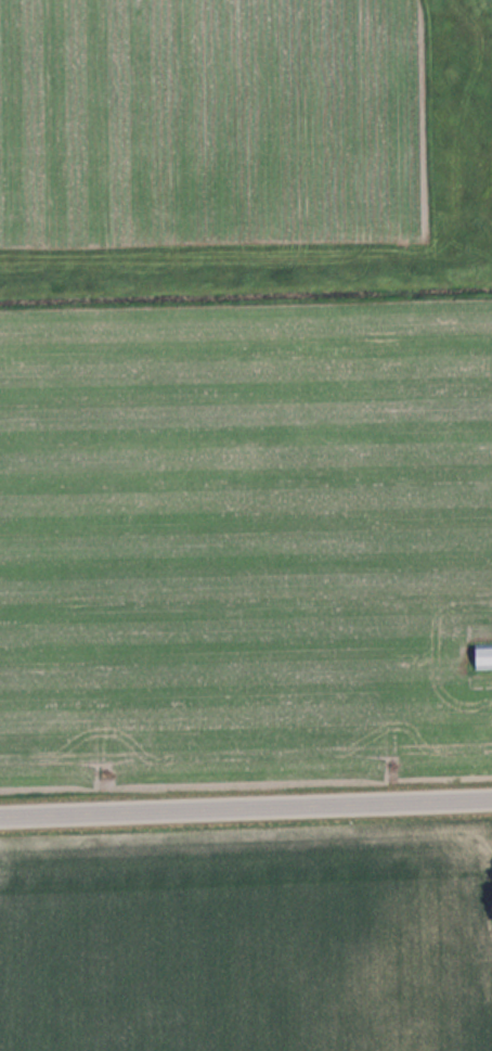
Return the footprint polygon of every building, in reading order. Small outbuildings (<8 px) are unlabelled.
[(472,668),(491,668),(491,644),(472,644),(472,668)]
